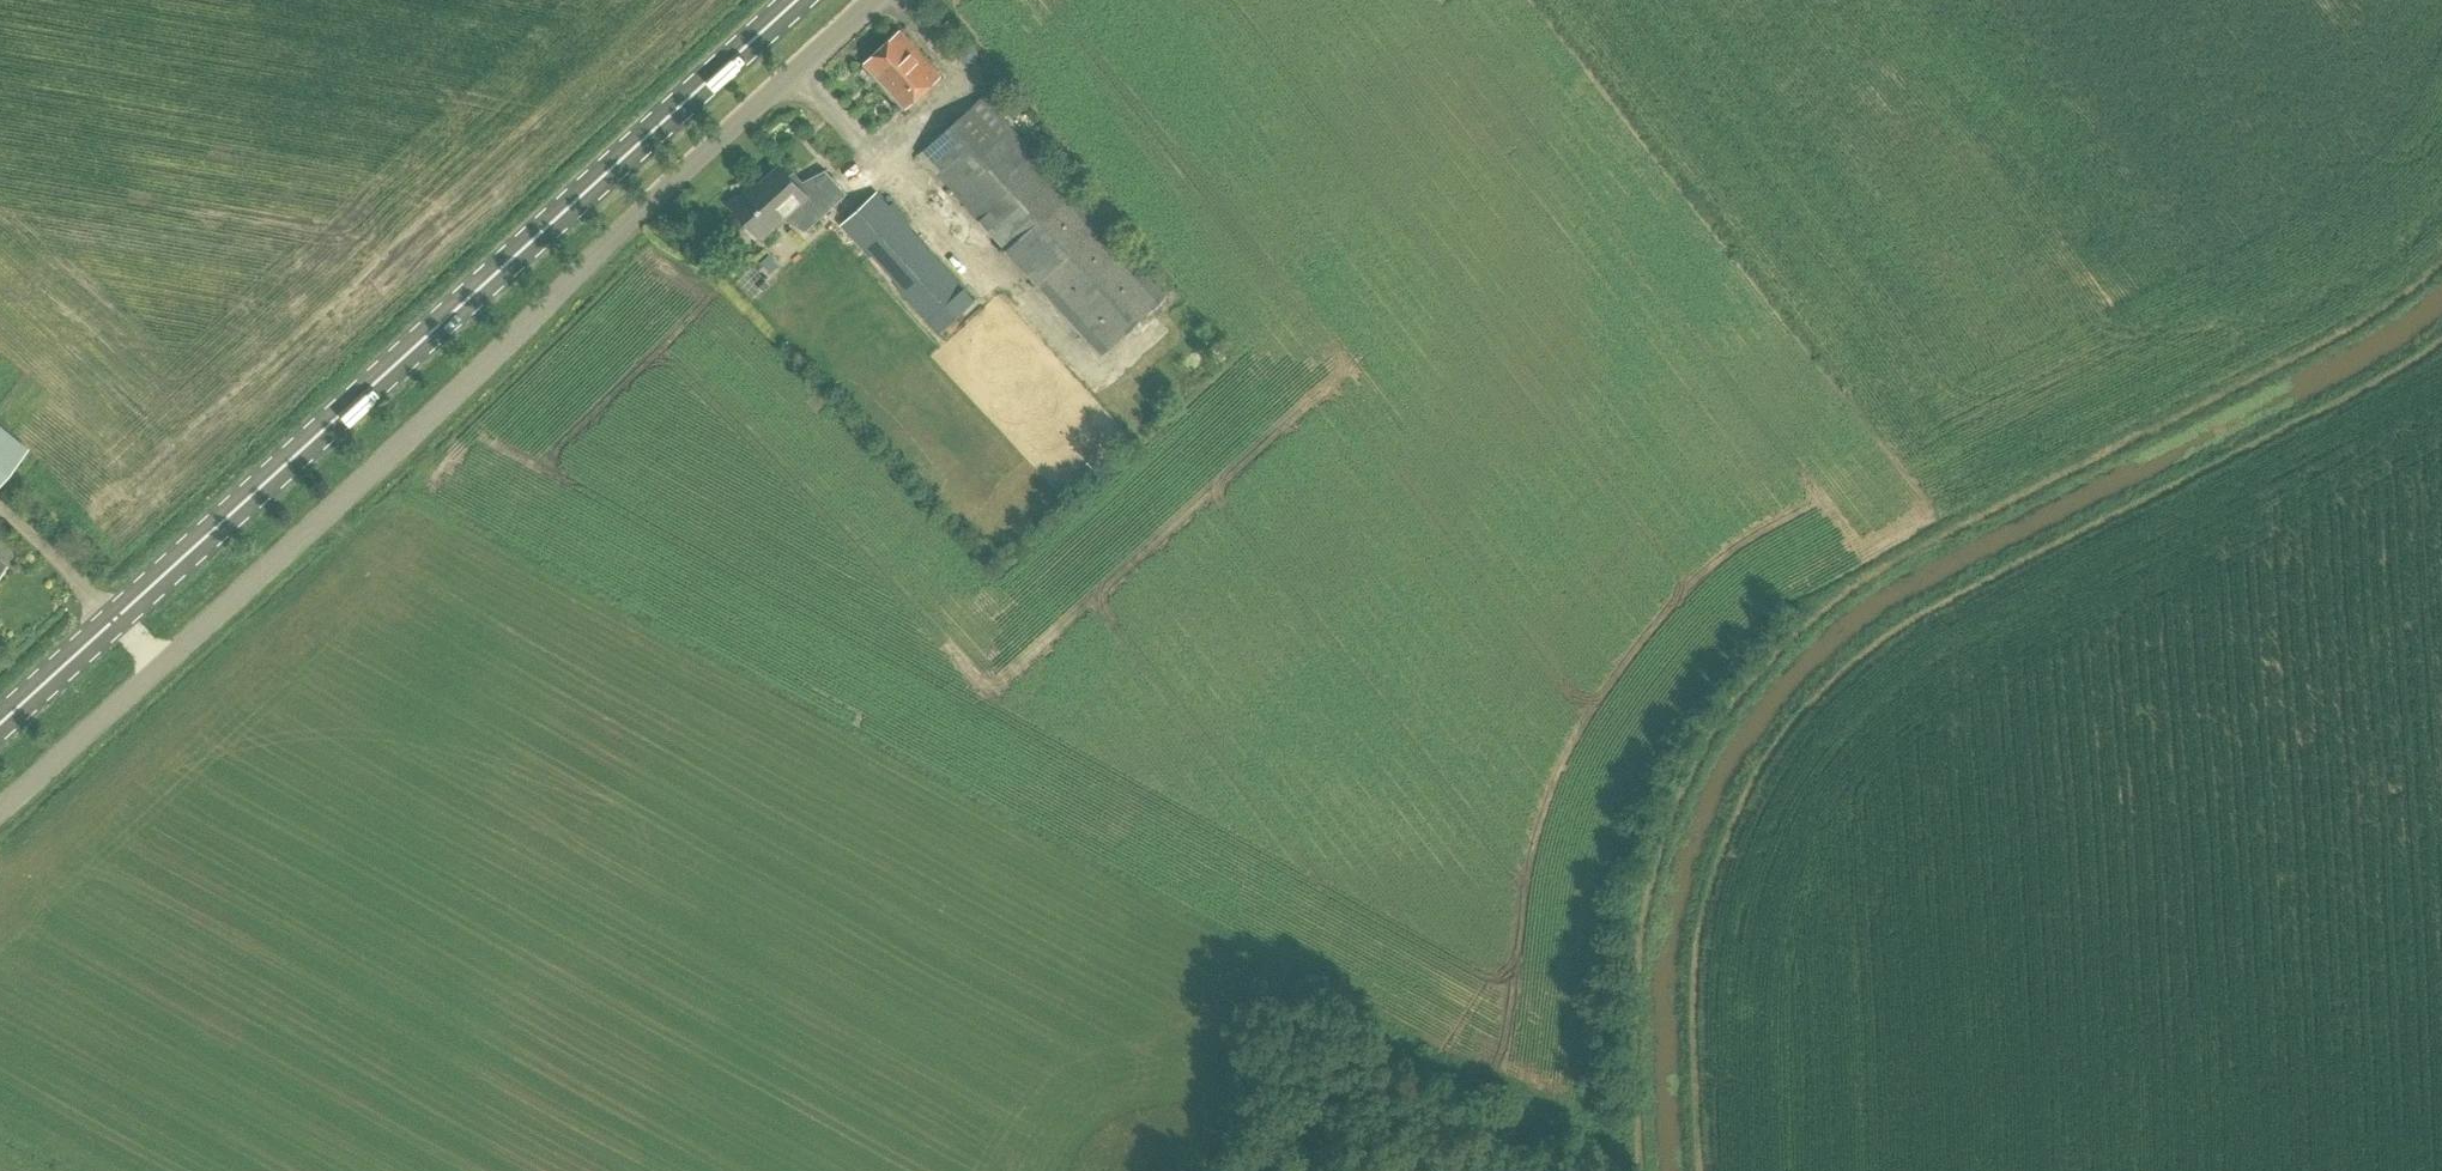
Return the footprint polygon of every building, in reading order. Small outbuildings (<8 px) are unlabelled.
[(906,107),(936,80),(927,70),(932,66),(900,30),(865,63),(897,98),(898,98),(906,107)] [(1103,354),(1166,296),(984,96),(920,154),(1007,249),(1007,250),(1103,354)] [(798,185),(781,167),(760,186),(754,180),(732,201),(764,236),(792,211),(809,229),(848,194),(826,169),(798,185)] [(940,333),(976,300),(877,193),(842,225),(940,333)] [(27,450),(0,429),(0,484),(27,450)]
